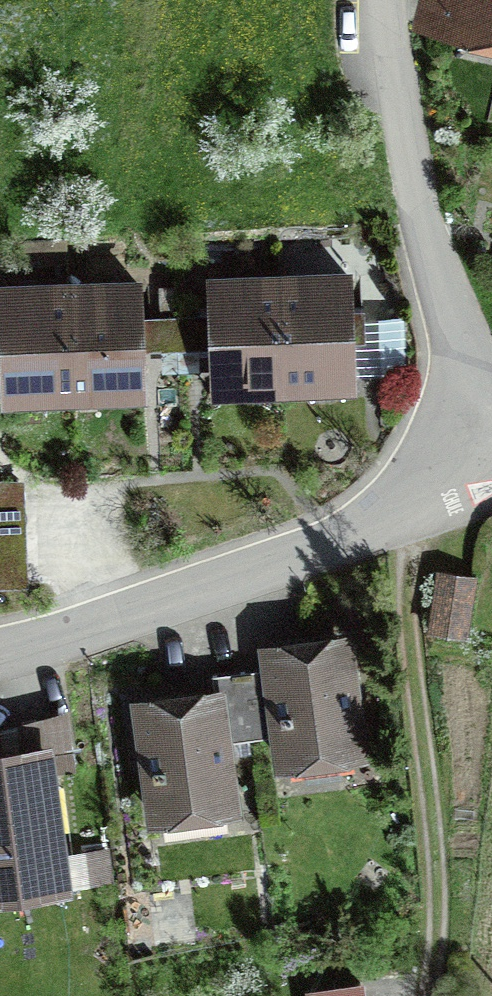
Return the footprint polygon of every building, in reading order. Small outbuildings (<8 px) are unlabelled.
[(423,14),(491,30),(491,0),(426,0),(423,14)] [(362,275),(288,280),(295,398),(370,393),(362,275)] [(228,402),(295,398),(288,280),(221,284),(228,402)] [(152,287),(82,291),(88,404),(158,400),(152,287)] [(14,408),(88,404),(82,291),(8,295),(14,408)] [(0,494),(0,596),(33,595),(29,493),(0,494)] [(483,578),(442,571),(431,632),(473,639),(483,578)] [(345,646),(267,657),(280,759),(358,749),(345,646)] [(218,698),(141,708),(154,810),(232,799),(218,698)] [(0,756),(0,880),(63,872),(47,750),(0,756)]
